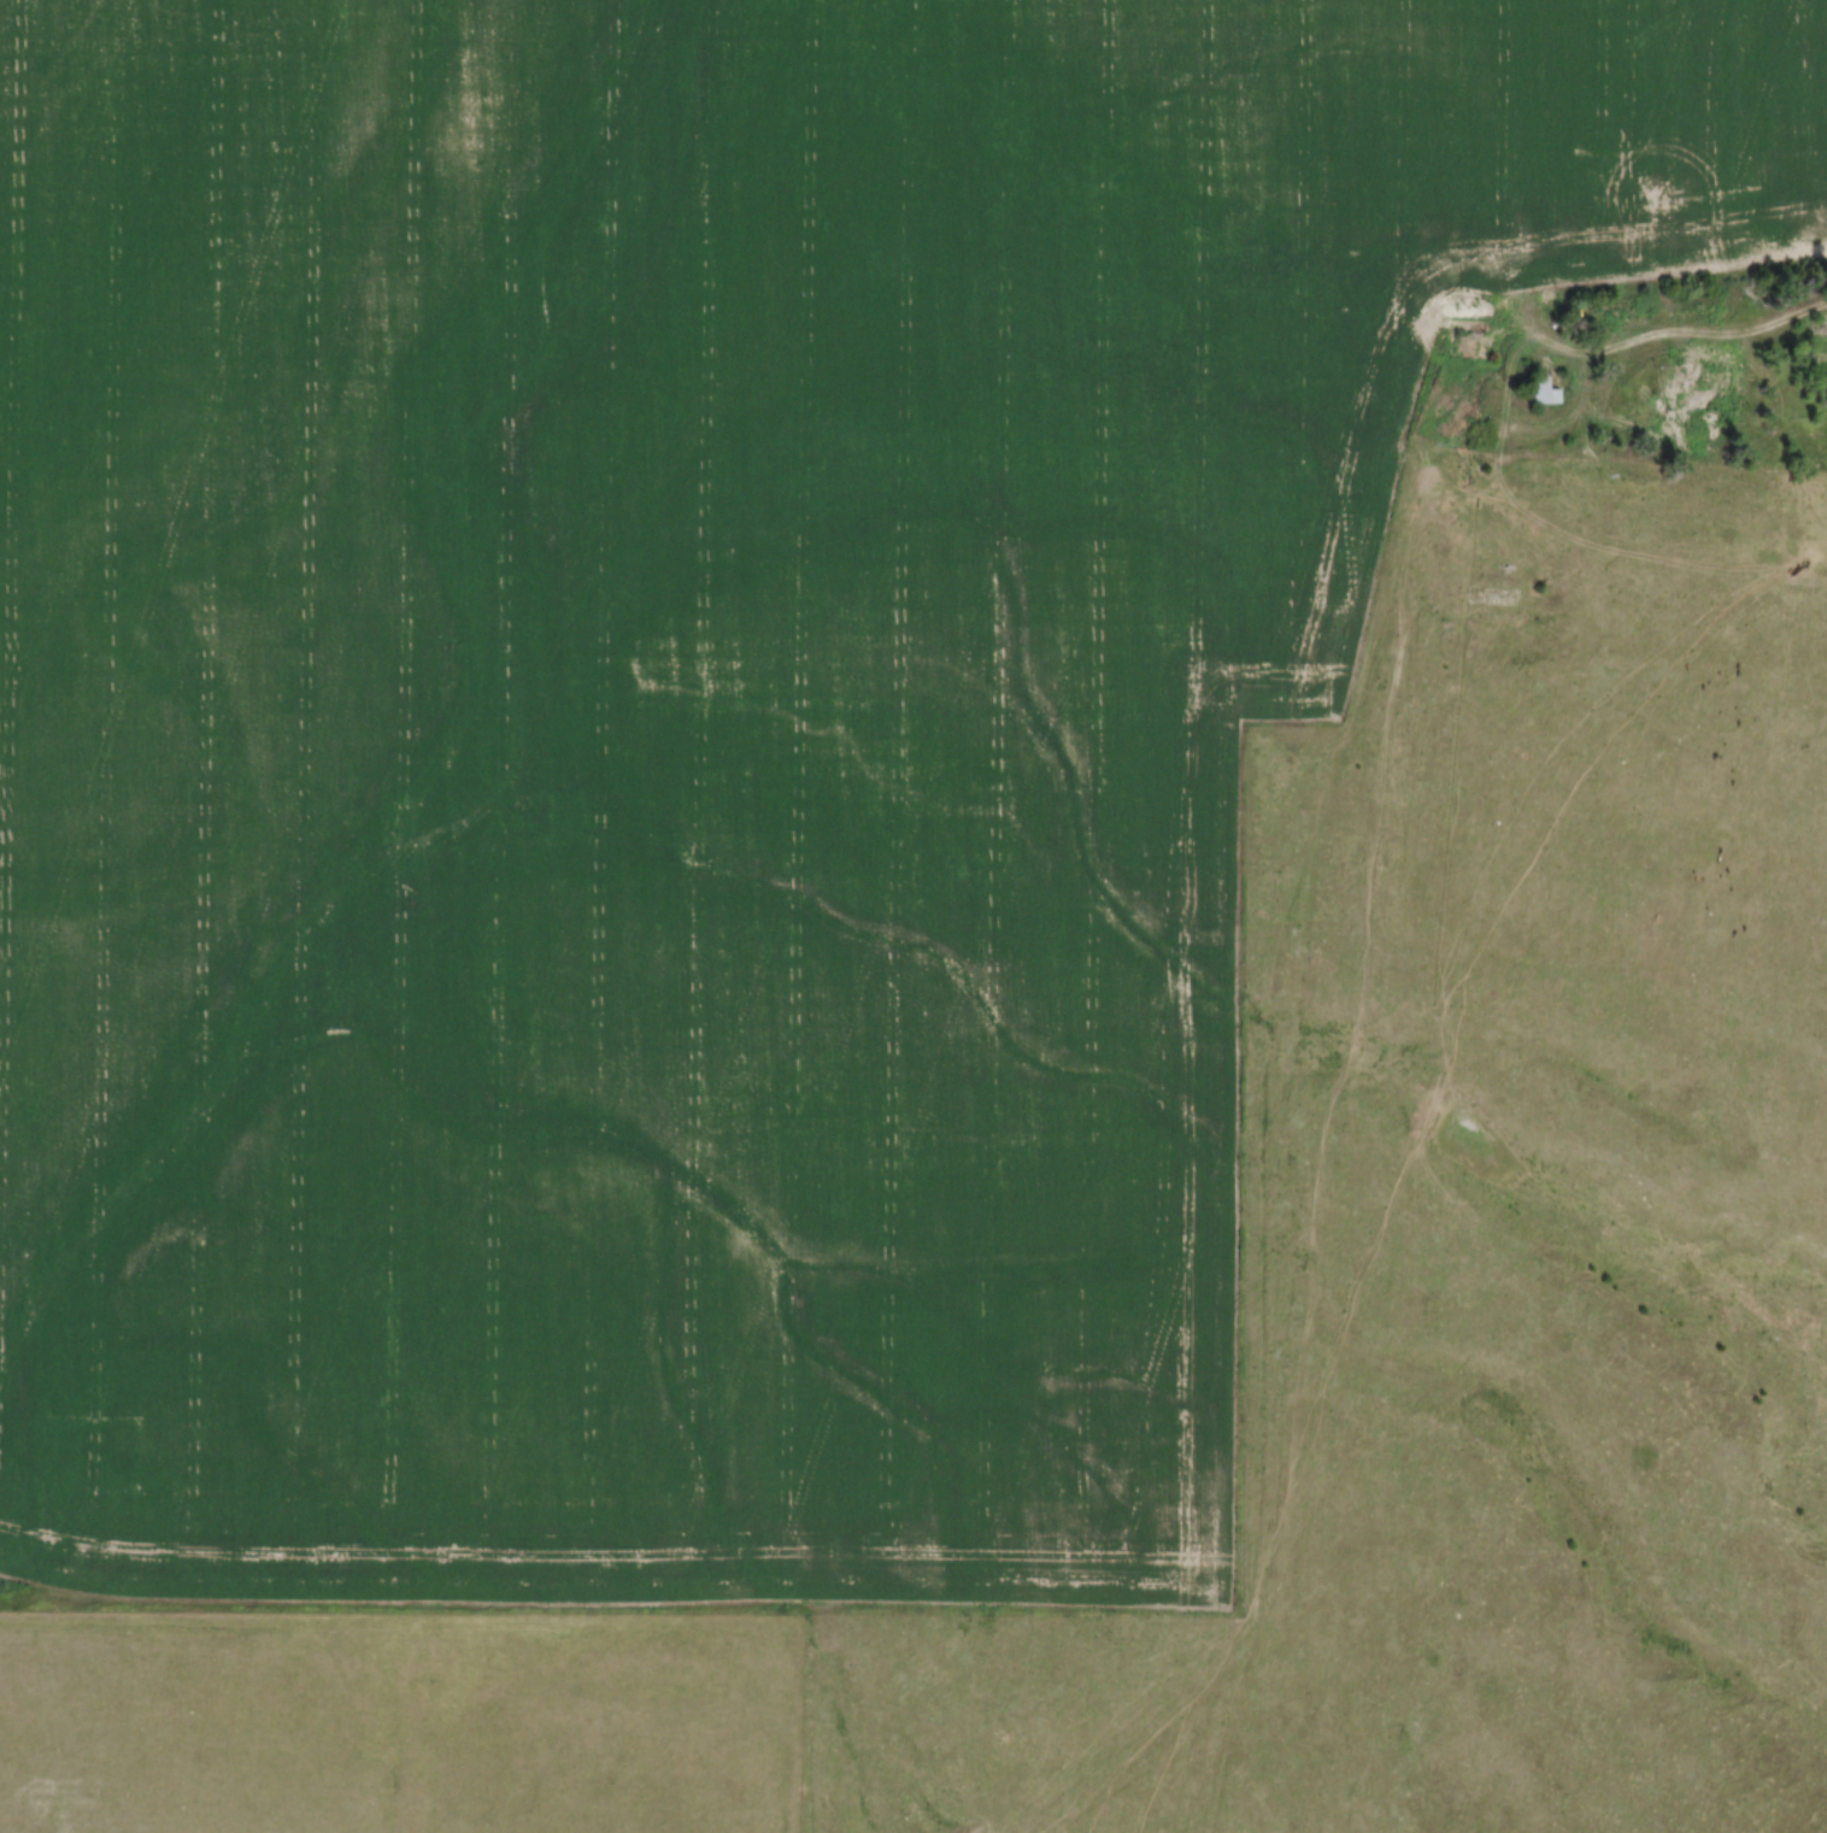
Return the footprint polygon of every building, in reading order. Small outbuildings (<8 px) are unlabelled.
[(1493,362),(1493,333),(1450,333),(1450,361),(1493,362)] [(1532,377),(1532,405),(1560,405),(1560,377),(1532,377)] [(1707,385),(1690,385),(1690,394),(1680,394),(1680,411),(1707,411),(1707,385)]
